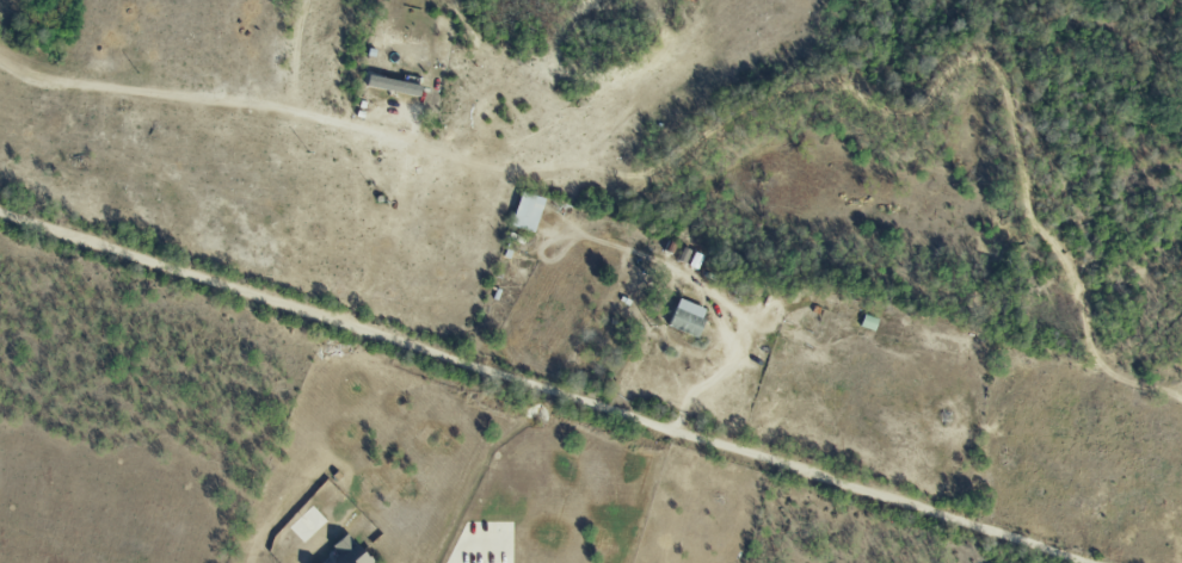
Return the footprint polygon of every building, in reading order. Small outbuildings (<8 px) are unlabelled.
[(509,225),(533,232),(544,198),(520,191),(509,225)] [(706,309),(680,299),(669,326),(695,337),(706,309)] [(350,536),(317,562),(373,562),(350,536)]
